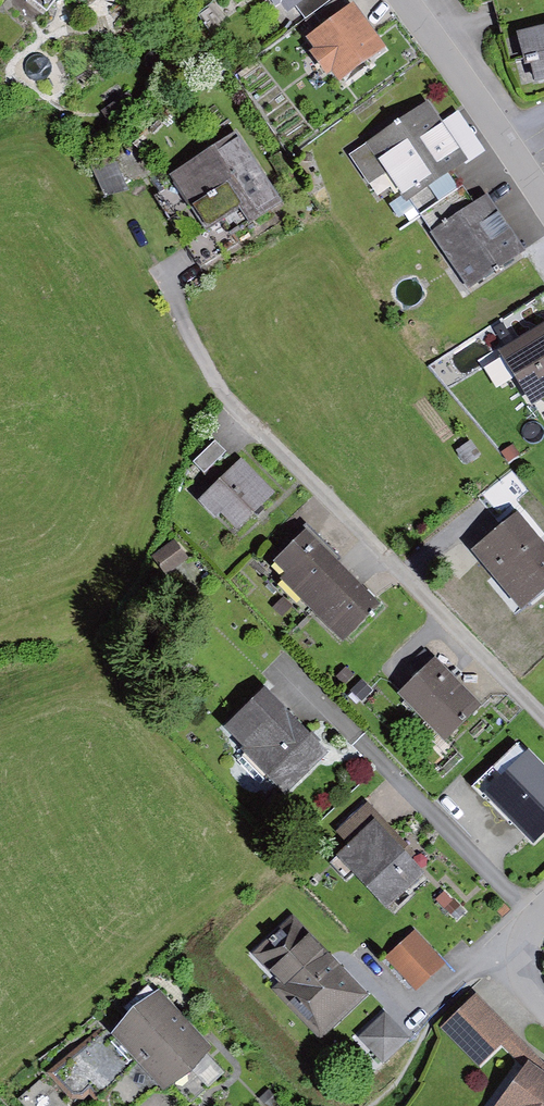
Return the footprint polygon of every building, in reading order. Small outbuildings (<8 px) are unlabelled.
[(49,14),(59,0),(30,0),(49,14)] [(275,7),(282,2),(288,9),(294,4),(300,0),(270,0),(275,7)] [(294,4),(305,18),(314,12),(329,0),(300,0),(294,4)] [(323,23),(348,5),(344,0),(329,0),(314,12),(323,23)] [(323,23),(306,35),(314,47),(309,51),(326,75),(334,69),(339,77),(385,45),(354,1),(348,5),(323,23)] [(543,52),(543,27),(519,33),(525,58),(533,54),(543,52)] [(533,54),(538,78),(543,77),(543,52),(533,54)] [(428,100),(349,152),(369,182),(387,170),(407,200),(410,198),(448,173),(468,160),(428,100)] [(237,130),(170,174),(175,181),(154,195),(201,267),(240,241),(232,233),(283,200),(237,130)] [(116,151),(92,160),(104,196),(128,187),(116,151)] [(279,174),(290,167),(281,151),(269,158),(279,174)] [(410,198),(420,214),(459,188),(448,173),(410,198)] [(459,188),(420,214),(470,286),(525,249),(487,193),(474,202),(463,185),(459,188)] [(499,351),(501,355),(483,366),(496,388),(514,378),(531,407),(543,399),(543,324),(499,351)] [(215,439),(193,461),(204,472),(226,450),(215,439)] [(471,439),(455,450),(465,463),(480,453),(471,439)] [(513,444),(501,451),(509,462),(520,455),(513,444)] [(272,490),(242,458),(198,498),(215,517),(222,511),(235,525),(272,490)] [(513,517),(469,553),(515,610),(543,587),(543,556),(513,517)] [(307,606),(345,569),(306,529),(274,561),(285,573),(280,578),(307,606)] [(174,543),(152,560),(167,580),(190,563),(174,543)] [(379,603),(345,569),(307,606),(341,640),(379,603)] [(283,597),(272,607),(281,616),(292,606),(283,597)] [(432,656),(393,692),(437,740),(476,705),(432,656)] [(346,666),(337,676),(345,684),(355,674),(346,666)] [(361,679),(350,690),(362,702),(373,690),(361,679)] [(331,752),(265,685),(223,726),(246,749),(235,760),(257,782),(267,773),(288,795),(331,752)] [(470,786),(484,799),(487,796),(533,843),(543,832),(543,765),(519,739),(470,786)] [(348,845),(381,814),(368,800),(335,831),(348,845)] [(348,845),(335,856),(386,910),(426,873),(413,858),(417,854),(381,814),(348,845)] [(445,890),(436,898),(450,913),(459,904),(445,890)] [(293,914),(253,953),(280,981),(272,988),(322,1040),(370,993),(293,914)] [(412,932),(383,957),(411,990),(440,965),(412,932)] [(133,1009),(109,1030),(106,1027),(52,1074),(71,1095),(81,1094),(90,1086),(100,1097),(130,1071),(123,1063),(130,1057),(139,1066),(189,1022),(160,988),(155,992),(149,985),(128,1003),(133,1009)] [(510,1031),(475,994),(439,1028),(474,1065),(499,1042),(510,1031)] [(384,1012),(357,1035),(382,1062),(408,1038),(384,1012)] [(189,1022),(139,1066),(162,1092),(172,1083),(191,1067),(213,1048),(189,1022)] [(510,1031),(499,1042),(524,1066),(529,1060),(543,1071),(543,1063),(543,1062),(510,1031)] [(529,1060),(524,1066),(495,1105),(543,1105),(543,1071),(529,1060)] [(191,1067),(172,1083),(190,1102),(208,1084),(191,1067)] [(18,1098),(25,1105),(68,1105),(41,1077),(18,1098)] [(260,1098),(268,1105),(275,1105),(281,1100),(269,1088),(260,1098)]
